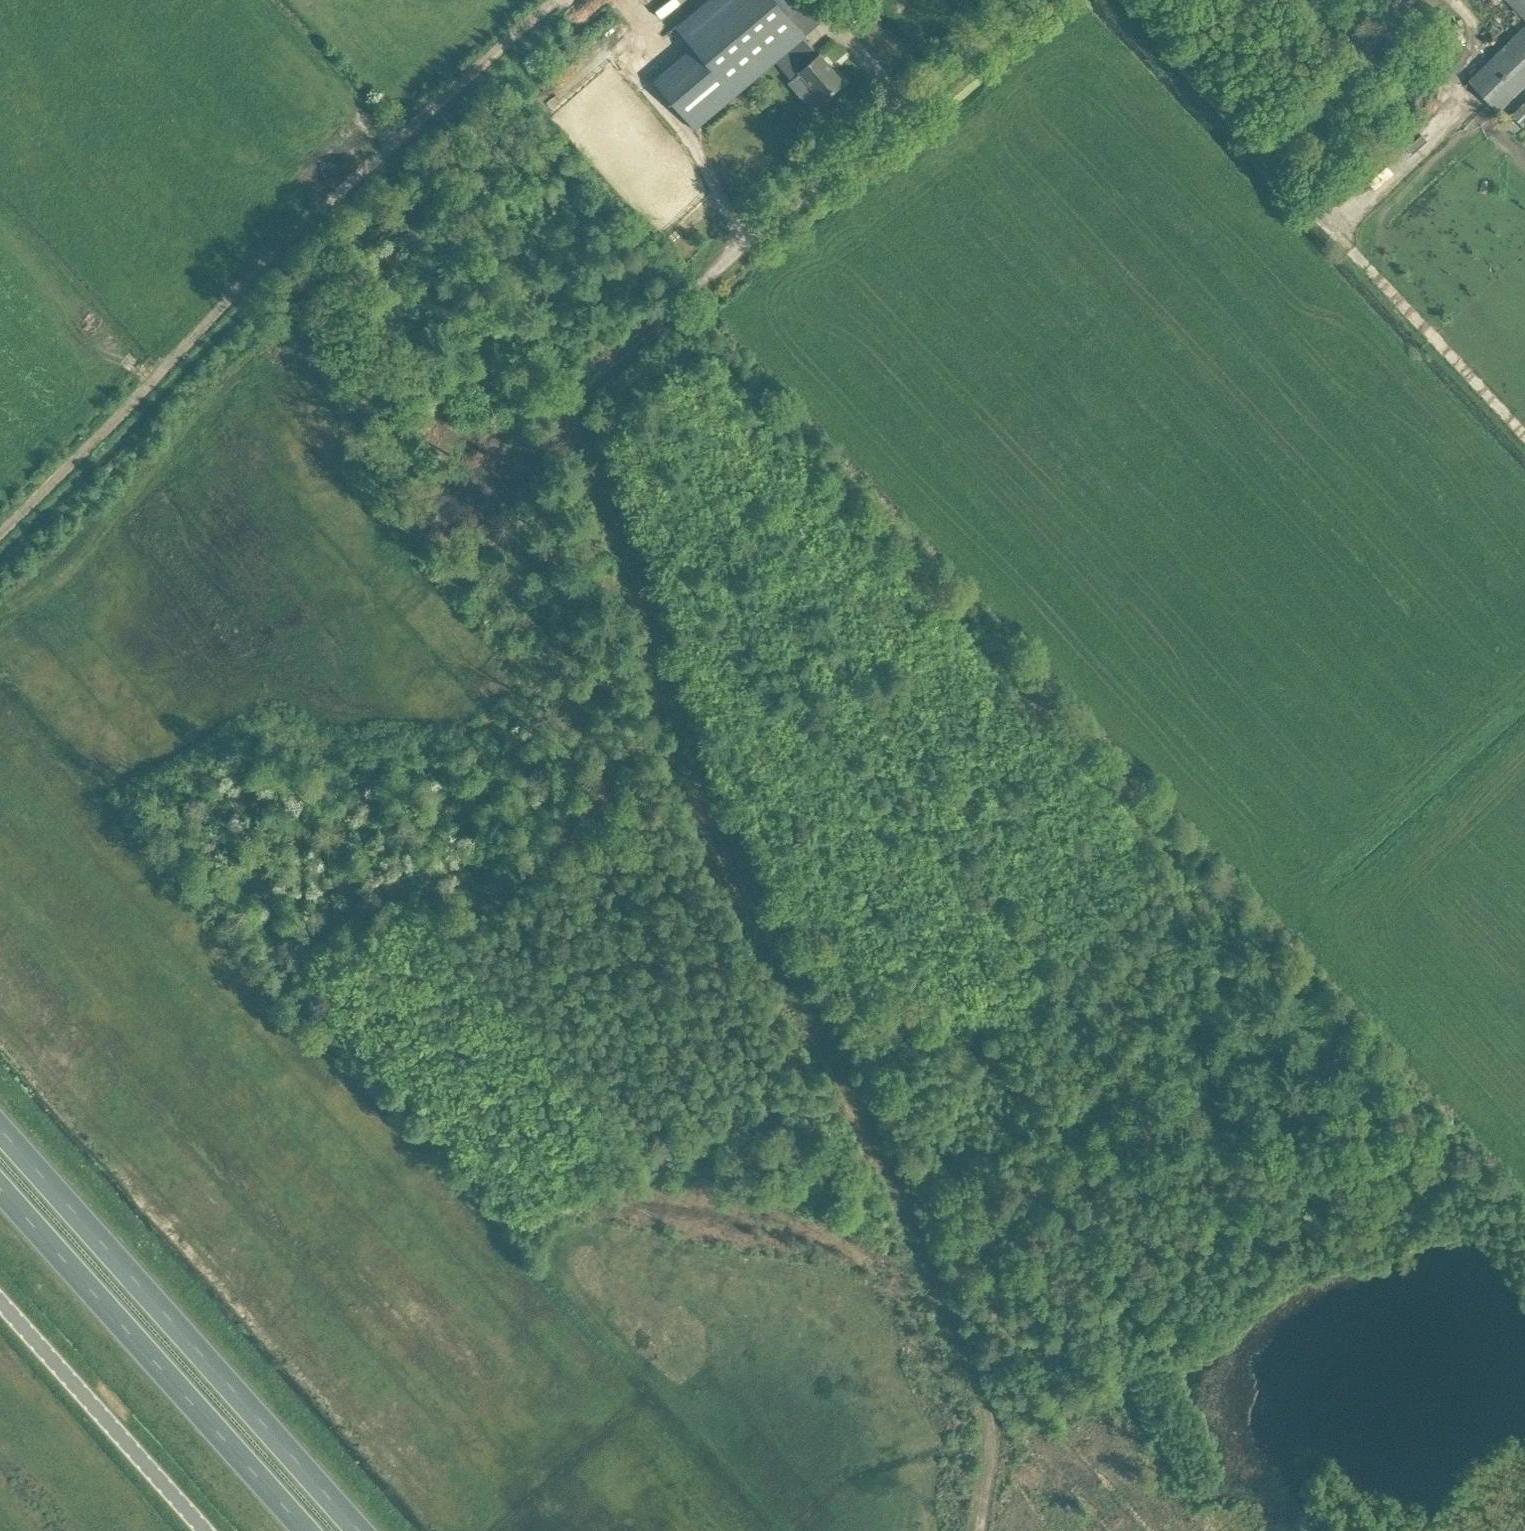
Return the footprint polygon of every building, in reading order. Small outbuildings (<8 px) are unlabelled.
[(802,39),(806,36),(775,0),(711,0),(677,29),(695,50),(655,83),(696,132),(778,64),(791,80),(799,72),(822,99),(842,83),(819,55),(817,56),(802,39)] [(1524,19),(1524,0),(1506,0),(1524,19)] [(1467,80),(1495,109),(1524,81),(1524,25),(1467,80)]
